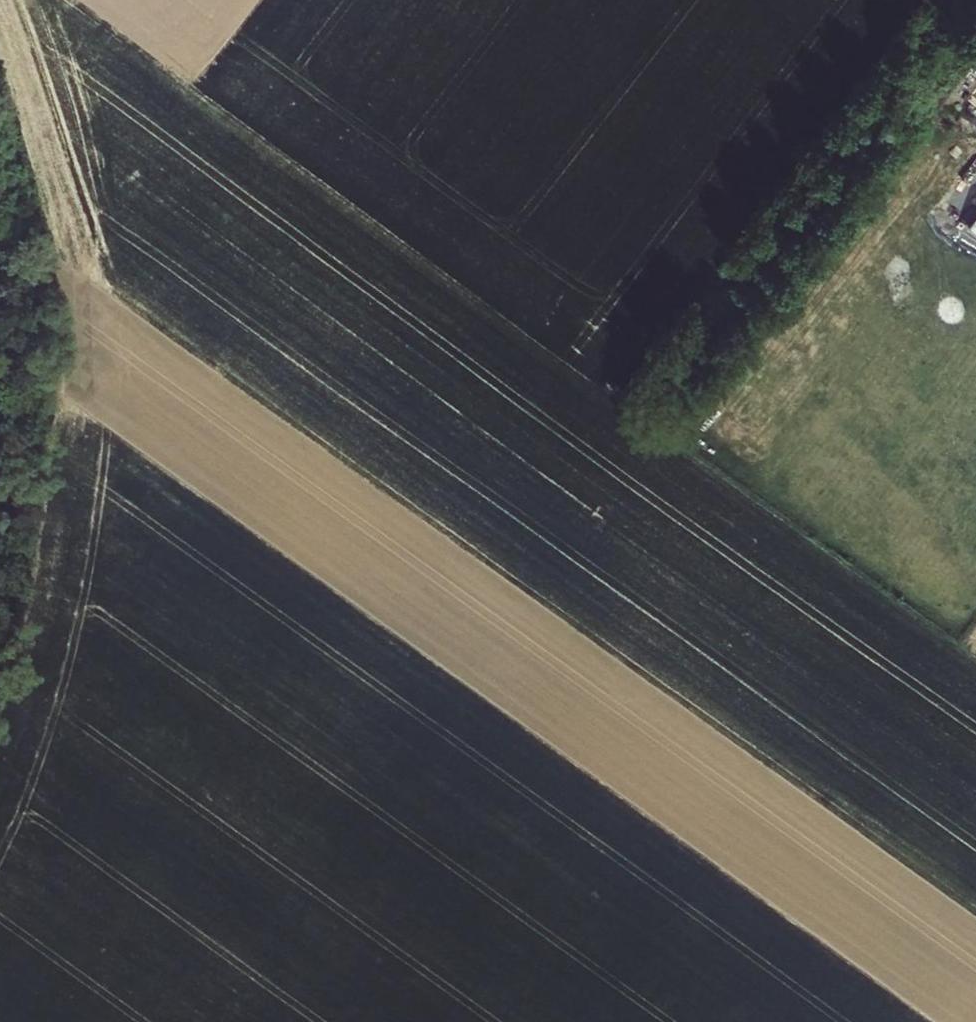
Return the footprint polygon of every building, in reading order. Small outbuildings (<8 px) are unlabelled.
[(965,223),(975,232),(975,210),(965,223)]
